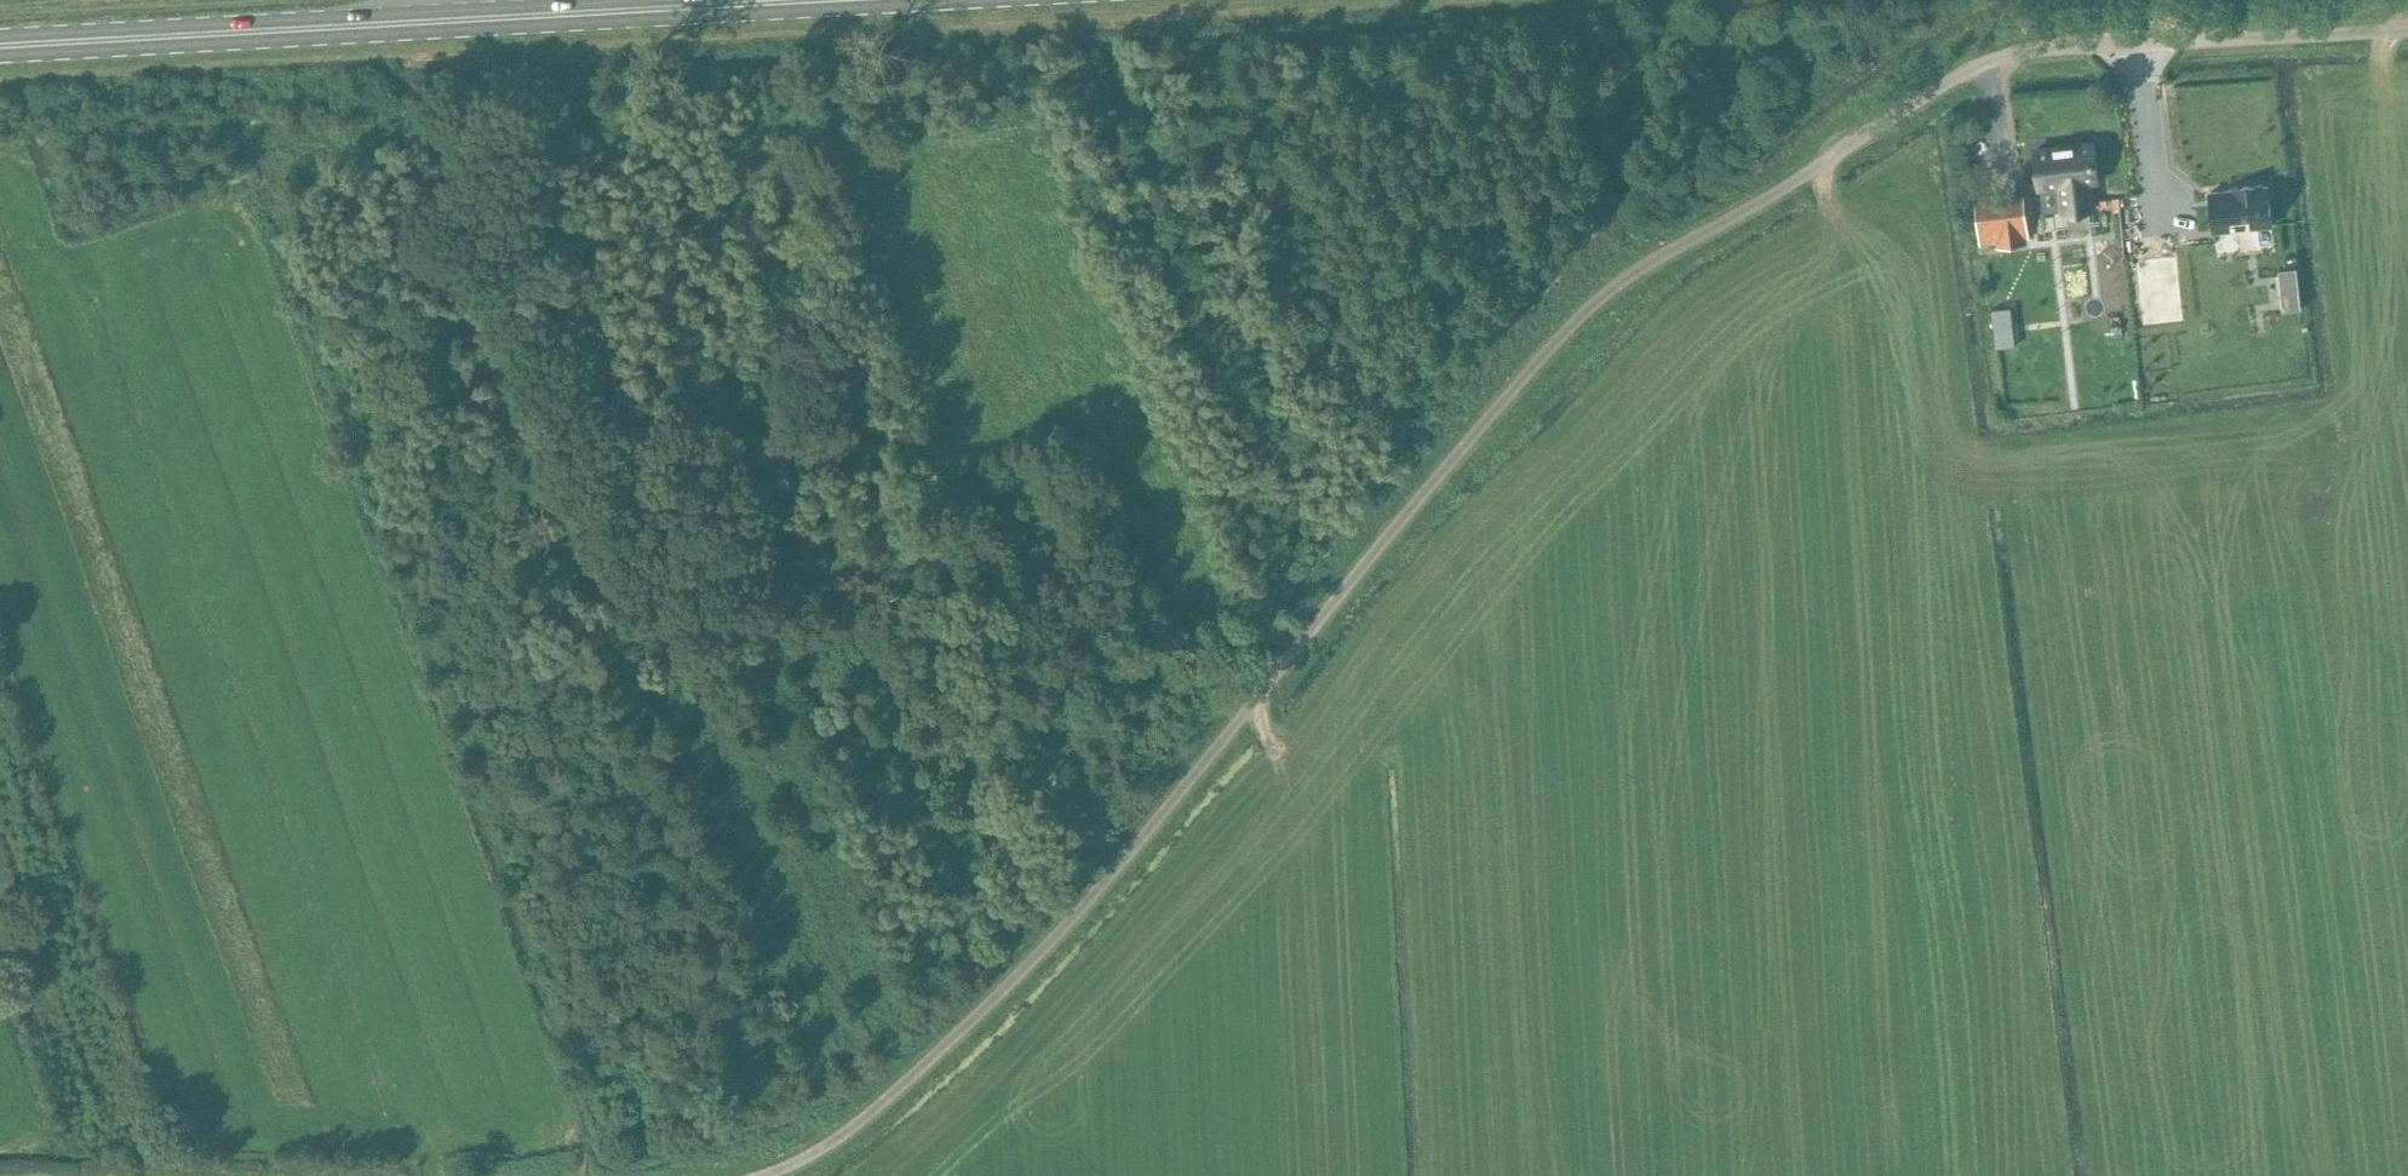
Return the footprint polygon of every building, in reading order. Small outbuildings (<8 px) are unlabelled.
[(2095,142),(2036,149),(2040,188),(2060,185),(2063,211),(2095,207),(2092,182),(2099,181),(2095,142)] [(2234,190),(2210,193),(2215,231),(2272,225),(2268,186),(2263,187),(2262,184),(2233,188),(2234,190)] [(1995,240),(1996,247),(2025,243),(2025,237),(2028,236),(2023,200),(1978,206),(1982,242),(1995,240)] [(2296,267),(2278,269),(2281,293),(2298,291),(2296,267)]
